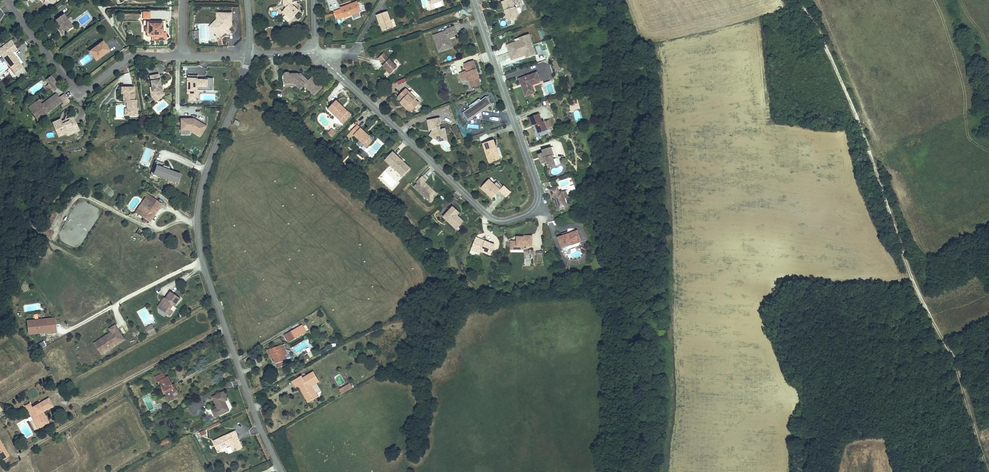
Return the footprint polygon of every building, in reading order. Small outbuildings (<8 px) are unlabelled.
[(284,4),(288,7),(286,10),(294,17),(300,11),(294,6),(294,0),(284,0),(284,4)] [(502,2),(505,11),(508,10),(509,15),(508,19),(516,23),(520,15),(519,9),(516,8),(514,0),(511,0),(502,2)] [(336,11),(337,17),(344,15),(345,18),(363,13),(359,2),(342,7),(342,9),(336,11)] [(223,5),(219,5),(219,12),(211,19),(214,22),(223,14),(223,5)] [(234,5),(223,5),(223,14),(214,22),(222,30),(228,24),(230,22),(234,18),(234,5)] [(73,19),(63,6),(55,12),(58,16),(59,15),(60,16),(59,17),(60,19),(65,25),(73,19)] [(392,26),(389,19),(387,12),(376,15),(381,30),(392,26)] [(163,15),(148,15),(148,21),(147,21),(146,22),(146,24),(147,24),(148,24),(148,29),(155,29),(155,32),(158,32),(158,29),(163,29),(163,15)] [(435,35),(437,42),(442,41),(445,49),(453,46),(450,36),(459,33),(456,25),(447,28),(448,31),(435,35)] [(104,33),(95,40),(97,43),(96,46),(94,48),(97,53),(111,42),(104,33)] [(14,39),(11,41),(8,36),(0,42),(0,47),(11,61),(16,67),(23,61),(13,48),(13,49),(12,47),(12,46),(13,45),(14,45),(17,43),(14,39)] [(511,54),(533,46),(530,36),(521,39),(522,43),(517,45),(516,44),(508,47),(511,54)] [(533,46),(511,54),(513,61),(521,58),(527,56),(528,59),(537,56),(533,46)] [(384,52),(379,57),(385,63),(384,65),(392,74),(399,68),(384,52)] [(467,72),(462,74),(465,81),(471,79),(475,88),(481,86),(478,75),(479,75),(475,62),(467,64),(470,73),(468,74),(467,72)] [(161,77),(159,65),(150,67),(152,78),(152,83),(155,82),(155,85),(159,90),(165,86),(162,82),(161,82),(161,77)] [(60,81),(51,70),(47,74),(55,85),(60,81)] [(527,98),(533,96),(530,85),(534,84),(541,82),(538,73),(521,79),(527,98)] [(301,78),(298,74),(288,75),(288,84),(296,84),(296,86),(299,86),(303,89),(305,88),(310,93),(309,94),(313,98),(324,87),(319,82),(320,80),(315,76),(311,80),(305,74),(301,78)] [(188,75),(188,94),(189,94),(189,100),(196,100),(196,94),(197,94),(197,90),(197,86),(205,86),(205,90),(213,90),(213,78),(205,78),(205,80),(197,80),(197,75),(188,75)] [(152,83),(152,78),(150,78),(151,87),(156,93),(159,90),(155,85),(155,82),(152,83)] [(135,81),(124,81),(124,87),(124,94),(126,94),(129,94),(129,96),(128,96),(128,103),(132,103),(132,109),(137,109),(137,94),(135,94),(135,81)] [(57,99),(62,94),(57,88),(42,99),(41,97),(34,102),(42,112),(57,99)] [(409,95),(412,92),(407,88),(400,96),(404,100),(403,101),(409,107),(407,108),(412,112),(420,103),(416,100),(415,101),(409,95)] [(418,98),(412,92),(409,95),(415,101),(416,100),(418,98)] [(34,102),(41,97),(39,95),(30,102),(39,114),(42,112),(34,102)] [(468,121),(492,106),(487,98),(481,102),(480,100),(462,112),(468,121)] [(329,111),(341,121),(350,112),(338,101),(329,111)] [(67,109),(65,116),(70,114),(73,120),(78,118),(74,111),(67,109)] [(573,112),(575,121),(581,120),(578,110),(573,112)] [(481,120),(500,122),(500,112),(491,111),(491,113),(482,112),(481,120)] [(350,112),(341,121),(344,124),(353,115),(350,112)] [(61,114),(53,118),(60,132),(68,128),(70,130),(81,125),(78,118),(73,120),(70,114),(65,116),(66,117),(64,119),(63,117),(61,114)] [(548,134),(547,132),(545,125),(543,126),(543,124),(540,117),(530,120),(534,129),(536,129),(539,137),(548,134)] [(206,126),(194,119),(181,119),(181,123),(182,123),(182,125),(181,125),(181,130),(191,130),(201,135),(206,126)] [(445,121),(432,123),(434,132),(438,131),(434,137),(443,143),(447,138),(451,137),(450,131),(443,133),(442,130),(444,130),(444,126),(446,125),(445,121)] [(330,125),(325,129),(329,133),(334,128),(330,125)] [(354,134),(367,147),(373,141),(375,139),(361,127),(354,134)] [(485,144),(490,158),(494,157),(496,163),(503,161),(497,140),(485,144)] [(373,141),(367,147),(371,150),(376,144),(373,141)] [(543,161),(541,162),(543,166),(548,165),(550,170),(557,168),(555,163),(554,159),(556,158),(553,149),(544,152),(545,156),(542,157),(543,161)] [(392,165),(392,166),(405,178),(413,169),(394,151),(386,160),(392,165)] [(163,166),(164,164),(156,161),(151,175),(153,176),(153,175),(154,172),(154,171),(154,169),(155,170),(156,166),(162,168),(163,166)] [(180,175),(171,172),(168,168),(163,166),(162,168),(156,166),(155,170),(154,169),(154,171),(154,172),(153,175),(177,183),(180,175)] [(416,188),(429,200),(432,197),(434,200),(439,195),(426,183),(428,182),(423,177),(417,183),(419,185),(416,188)] [(491,181),(484,189),(495,200),(506,189),(499,183),(496,186),(491,181)] [(568,208),(565,200),(569,199),(567,192),(560,194),(558,189),(551,191),(553,198),(555,198),(556,198),(556,200),(555,200),(559,212),(568,208)] [(150,197),(149,199),(157,205),(163,209),(150,197)] [(157,205),(149,199),(146,202),(149,205),(140,216),(150,224),(161,212),(155,207),(157,205)] [(149,205),(146,202),(137,213),(140,216),(149,205)] [(454,207),(444,217),(458,231),(466,223),(459,217),(462,214),(454,207)] [(55,215),(44,236),(53,241),(55,237),(50,234),(59,217),(55,215)] [(137,228),(133,232),(138,237),(143,234),(137,228)] [(563,252),(567,251),(578,247),(575,236),(559,241),(563,252)] [(513,242),(513,251),(527,251),(527,248),(535,248),(535,237),(525,237),(525,238),(518,238),(518,242),(513,242)] [(486,245),(477,242),(473,250),(482,254),(483,252),(493,256),(497,247),(487,243),(486,245)] [(164,297),(157,308),(167,314),(170,309),(167,307),(170,302),(172,303),(177,295),(167,289),(163,296),(164,297)] [(154,306),(157,308),(164,297),(163,296),(161,295),(154,306)] [(26,321),(27,335),(56,333),(55,318),(26,321)] [(288,344),(305,334),(301,326),(283,336),(288,344)] [(123,338),(115,327),(110,331),(105,334),(107,337),(98,343),(103,351),(123,338)] [(98,343),(107,337),(105,334),(93,342),(100,353),(103,351),(98,343)] [(283,346),(269,350),(271,354),(272,353),(273,359),(275,365),(284,362),(283,358),(286,356),(283,346)] [(154,376),(157,382),(161,380),(162,381),(171,398),(181,394),(178,388),(175,390),(173,385),(168,376),(166,377),(163,372),(154,376)] [(303,377),(296,381),(300,389),(302,388),(309,402),(314,399),(312,396),(317,393),(313,385),(320,382),(315,373),(305,379),(303,377)] [(300,389),(296,381),(292,383),(296,391),(300,389)] [(341,394),(353,390),(351,384),(338,389),(341,394)] [(223,391),(215,396),(221,408),(216,411),(219,418),(233,410),(228,400),(230,399),(226,392),(224,393),(223,391)] [(320,398),(317,393),(312,396),(314,399),(309,402),(310,404),(320,398)] [(25,406),(36,425),(45,420),(40,412),(42,411),(52,405),(47,398),(32,407),(29,403),(25,406)] [(40,412),(45,420),(36,425),(37,428),(48,422),(42,411),(40,412)] [(234,442),(233,439),(236,438),(237,437),(235,432),(212,443),(217,452),(229,446),(233,454),(242,450),(237,441),(234,442)]
